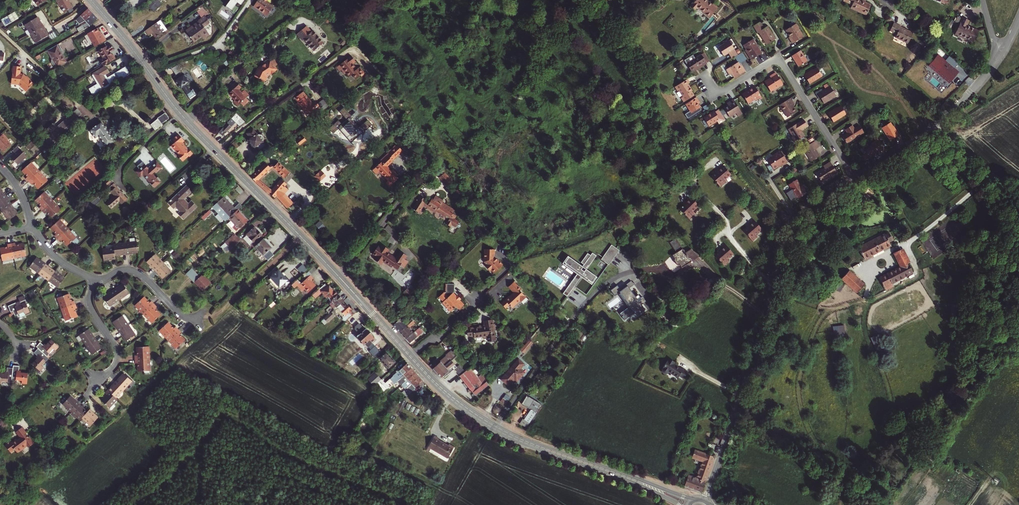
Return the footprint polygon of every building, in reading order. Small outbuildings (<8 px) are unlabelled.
[(61,6),(65,12),(73,7),(69,1),(70,0),(56,0),(60,6),(61,6)] [(148,4),(152,8),(154,11),(155,9),(156,10),(160,7),(159,6),(161,4),(159,2),(162,0),(152,0),(148,4)] [(234,14),(244,0),(230,0),(225,7),(234,14)] [(254,6),(267,16),(274,7),(266,2),(268,0),(258,0),(254,6)] [(717,7),(713,4),(712,5),(706,0),(696,0),(690,7),(694,10),(697,7),(709,18),(717,7)] [(861,0),(844,0),(852,4),(862,9),(861,11),(867,14),(871,6),(862,2),(862,1),(861,0)] [(79,24),(85,21),(93,14),(88,8),(76,20),(79,24)] [(19,18),(15,11),(2,20),(6,26),(19,18)] [(88,28),(97,19),(98,19),(93,14),(85,21),(87,23),(76,29),(79,33),(88,28)] [(193,26),(186,31),(194,42),(202,37),(203,39),(209,34),(204,27),(210,22),(206,17),(199,21),(199,22),(193,26)] [(49,36),(46,30),(42,23),(41,23),(38,18),(25,25),(36,43),(49,36)] [(963,18),(955,34),(973,43),(978,31),(967,26),(969,21),(963,18)] [(157,23),(145,31),(149,36),(152,34),(156,39),(163,33),(166,32),(167,30),(160,20),(157,23)] [(760,22),(753,26),(758,32),(759,32),(766,44),(775,39),(767,26),(764,28),(760,22)] [(901,26),(894,22),(890,30),(897,34),(895,37),(908,43),(913,33),(900,27),(901,26)] [(795,24),(786,30),(790,36),(792,39),(790,40),(793,43),(803,37),(795,24)] [(306,26),(297,34),(302,40),(304,38),(313,50),(322,42),(313,31),(311,32),(306,26)] [(87,34),(94,47),(96,46),(106,41),(102,34),(100,35),(99,32),(97,29),(87,34)] [(723,56),(728,53),(730,51),(730,52),(734,50),(727,39),(723,42),(724,44),(718,48),(723,56)] [(758,48),(752,39),(743,45),(746,49),(745,50),(751,59),(762,53),(758,47),(758,48)] [(57,67),(57,68),(67,62),(61,51),(63,51),(59,44),(48,50),(52,58),(52,60),(51,61),(52,62),(52,64),(53,65),(54,66),(55,66),(57,67)] [(100,60),(103,66),(116,59),(113,54),(112,55),(110,52),(114,50),(111,45),(107,47),(107,46),(99,51),(103,58),(100,60)] [(728,53),(732,58),(738,55),(734,50),(730,52),(730,51),(728,53)] [(792,56),(798,66),(807,61),(800,50),(792,56)] [(742,53),(735,57),(738,62),(745,57),(742,53)] [(707,63),(703,57),(701,54),(686,63),(691,72),(702,64),(703,66),(707,63)] [(357,69),(355,66),(352,63),(355,61),(351,55),(344,60),(345,61),(338,66),(341,70),(344,74),(346,73),(349,76),(352,74),(355,79),(361,74),(362,73),(363,74),(365,73),(360,67),(358,68),(357,69)] [(269,74),(271,72),(272,71),(273,72),(276,70),(276,69),(277,68),(278,67),(276,65),(272,59),(271,57),(264,62),(265,63),(265,64),(263,65),(262,65),(259,66),(256,75),(266,80),(269,74)] [(224,58),(221,60),(227,67),(230,65),(224,58)] [(951,71),(954,68),(947,61),(940,69),(944,72),(941,76),(948,82),(955,75),(951,71)] [(732,73),(734,78),(745,71),(742,67),(741,68),(739,64),(736,65),(735,64),(726,69),(729,75),(732,73)] [(19,85),(26,92),(34,84),(30,80),(27,76),(26,77),(23,74),(20,74),(21,67),(13,66),(13,69),(13,72),(11,84),(19,85)] [(105,66),(92,74),(102,89),(109,85),(103,76),(105,76),(109,73),(105,66)] [(811,71),(810,71),(804,75),(809,84),(822,76),(817,68),(811,71)] [(189,82),(182,72),(173,77),(181,88),(187,95),(191,92),(186,85),(189,82)] [(782,84),(775,72),(769,76),(771,78),(768,80),(768,79),(764,82),(770,92),(782,84)] [(689,83),(687,79),(686,80),(675,87),(678,91),(679,90),(683,96),(681,97),(684,102),(693,96),(691,92),(692,91),(687,84),(689,83)] [(246,89),(248,87),(244,82),(239,86),(241,88),(240,89),(236,92),(241,100),(240,101),(243,106),(246,103),(249,107),(255,102),(252,99),(255,96),(251,91),(249,93),(246,89)] [(749,90),(742,94),(747,103),(754,99),(755,101),(761,97),(754,86),(748,89),(749,90)] [(820,98),(823,103),(836,96),(830,86),(822,91),(821,89),(815,93),(819,99),(820,98)] [(308,99),(309,99),(306,95),(303,91),(295,98),(298,102),(297,103),(300,107),(302,106),(307,114),(311,111),(312,112),(320,106),(315,100),(312,103),(311,101),(310,101),(308,99)] [(696,97),(685,104),(691,113),(700,107),(698,104),(697,102),(699,101),(696,97)] [(790,98),(779,104),(787,117),(796,112),(792,105),(793,104),(790,98)] [(742,113),(733,99),(728,102),(729,104),(727,105),(723,107),(729,117),(735,113),(737,116),(742,113)] [(834,110),(834,109),(828,113),(833,122),(846,114),(841,106),(834,110)] [(333,133),(341,127),(355,147),(361,143),(357,137),(373,125),(368,119),(358,127),(350,116),(351,116),(345,107),(339,111),(346,120),(342,123),(339,119),(329,127),(333,133)] [(68,117),(43,140),(49,146),(51,149),(70,132),(67,129),(84,114),(78,108),(68,117)] [(725,120),(718,109),(715,112),(714,111),(703,118),(709,126),(717,121),(719,124),(725,120)] [(243,123),(245,122),(236,113),(218,133),(222,137),(235,122),(238,125),(241,121),(243,123)] [(87,117),(84,114),(67,129),(70,132),(87,117)] [(162,124),(164,122),(165,124),(168,122),(166,120),(169,119),(165,114),(157,119),(158,119),(151,125),(155,130),(162,124)] [(803,119),(788,129),(792,136),(791,137),(794,142),(800,139),(803,137),(804,136),(800,130),(807,125),(803,119)] [(890,122),(882,128),(890,140),(899,135),(895,128),(894,129),(890,122)] [(101,123),(90,130),(95,138),(99,136),(106,147),(114,142),(101,123)] [(859,126),(853,129),(851,126),(845,129),(847,133),(842,136),(846,143),(863,132),(859,126)] [(251,136),(252,138),(251,138),(250,139),(249,141),(254,148),(263,142),(262,141),(263,140),(263,137),(261,134),(258,134),(257,135),(253,129),(247,133),(250,137),(251,136)] [(3,134),(0,137),(0,147),(1,148),(4,152),(11,145),(7,141),(8,140),(3,134)] [(184,141),(178,135),(172,140),(175,143),(171,146),(173,149),(172,149),(175,152),(178,155),(177,156),(178,158),(178,159),(179,160),(180,160),(181,162),(188,157),(190,155),(192,154),(188,149),(187,150),(185,148),(186,148),(186,147),(185,146),(184,146),(183,146),(183,145),(184,145),(182,143),(184,141)] [(305,140),(303,136),(296,141),(299,144),(305,140)] [(868,158),(870,157),(878,152),(878,153),(884,149),(878,140),(876,142),(875,141),(870,144),(871,145),(864,149),(866,152),(861,155),(864,160),(868,158)] [(235,141),(231,145),(235,150),(239,145),(235,141)] [(814,141),(803,148),(811,161),(819,156),(815,149),(818,147),(814,141)] [(36,145),(33,142),(27,147),(30,150),(36,145)] [(380,162),(372,170),(376,174),(379,171),(387,180),(386,182),(389,186),(398,178),(396,176),(398,175),(394,171),(392,172),(391,171),(386,166),(392,161),(392,160),(400,152),(394,145),(387,152),(388,153),(379,161),(380,162)] [(27,157),(17,146),(12,151),(15,154),(11,158),(17,165),(27,157)] [(780,151),(767,159),(773,169),(780,165),(781,166),(787,162),(780,151)] [(285,177),(288,174),(289,173),(278,162),(275,165),(274,164),(270,165),(269,166),(266,162),(253,175),(251,177),(256,182),(260,185),(263,188),(274,198),(276,195),(279,199),(288,189),(284,186),(286,184),(282,180),(272,191),(265,185),(262,183),(258,179),(270,168),(273,167),(284,178),(285,177)] [(824,168),(820,171),(816,173),(816,174),(821,182),(837,173),(830,162),(823,166),(824,168)] [(28,181),(39,172),(31,163),(22,171),(27,177),(26,178),(28,181)] [(140,170),(137,173),(141,178),(143,176),(151,184),(150,185),(153,189),(162,182),(158,178),(156,179),(152,175),(155,173),(157,175),(162,171),(161,170),(162,169),(157,163),(151,168),(151,169),(149,171),(143,164),(138,168),(140,170)] [(730,174),(722,165),(717,169),(718,170),(715,173),(711,177),(720,187),(726,182),(724,180),(730,174)] [(315,176),(320,181),(327,175),(321,169),(315,176)] [(39,189),(47,181),(39,172),(28,181),(31,185),(33,183),(39,189)] [(445,172),(439,177),(447,185),(453,180),(445,172)] [(796,179),(788,184),(793,192),(792,193),(795,198),(797,197),(798,198),(806,193),(800,184),(799,184),(796,179)] [(111,192),(115,196),(106,203),(111,209),(119,201),(122,204),(127,200),(114,184),(107,189),(110,192),(111,192)] [(185,199),(193,192),(187,186),(168,203),(174,210),(176,208),(179,212),(177,213),(183,220),(197,207),(191,201),(188,203),(185,199)] [(42,211),(53,201),(44,192),(35,200),(41,206),(39,208),(42,211)] [(2,211),(11,204),(4,195),(0,198),(0,208),(2,211)] [(432,209),(436,211),(448,219),(447,221),(447,220),(445,224),(450,227),(452,225),(456,227),(459,222),(454,219),(456,215),(453,213),(455,209),(446,204),(445,205),(442,203),(442,202),(443,200),(435,196),(433,199),(431,198),(428,204),(424,202),(418,198),(415,201),(417,202),(413,209),(418,212),(422,206),(425,208),(426,207),(431,210),(432,209)] [(226,220),(229,219),(238,210),(242,206),(239,203),(234,208),(224,197),(213,206),(226,220)] [(698,206),(690,197),(685,201),(686,203),(683,205),(679,209),(688,219),(694,214),(692,211),(698,206)] [(44,214),(46,212),(52,218),(61,210),(53,201),(42,211),(44,214)] [(2,211),(9,221),(18,214),(11,204),(2,211)] [(209,210),(203,216),(205,219),(211,213),(209,210)] [(237,231),(247,222),(240,215),(242,214),(238,210),(229,219),(235,225),(233,227),(237,231)] [(755,234),(761,229),(753,219),(748,224),(749,225),(746,227),(743,230),(752,241),(757,237),(755,234)] [(68,229),(59,220),(51,228),(56,234),(54,236),(57,239),(68,229)] [(325,227),(320,222),(316,225),(321,230),(325,227)] [(247,235),(244,238),(254,248),(254,247),(263,239),(261,236),(262,235),(257,231),(253,228),(246,235),(247,235)] [(79,241),(68,229),(57,239),(60,242),(62,240),(67,246),(72,241),(75,244),(77,244),(78,243),(79,241)] [(864,259),(890,245),(889,242),(892,240),(888,233),(885,235),(885,234),(859,248),(860,251),(860,252),(862,255),(864,259)] [(225,243),(227,246),(237,237),(234,234),(225,243)] [(237,237),(227,246),(225,249),(228,252),(240,240),(237,237)] [(681,267),(698,257),(693,252),(690,249),(684,253),(683,251),(684,251),(683,249),(682,250),(675,238),(670,242),(676,252),(672,255),(674,258),(674,260),(676,264),(678,265),(679,264),(681,267)] [(268,261),(274,256),(269,251),(272,248),(263,239),(254,247),(268,261)] [(126,252),(126,254),(138,253),(136,242),(125,243),(126,252)] [(15,243),(11,244),(14,258),(26,255),(24,244),(16,246),(15,243)] [(114,248),(115,256),(126,254),(126,252),(125,243),(113,245),(114,248)] [(14,258),(11,244),(7,245),(8,247),(0,249),(0,250),(2,261),(14,258)] [(732,253),(724,244),(719,248),(720,250),(718,252),(714,255),(723,265),(728,261),(726,259),(732,253)] [(378,246),(372,254),(376,257),(374,260),(381,264),(383,261),(391,267),(392,265),(398,269),(400,265),(404,259),(407,256),(400,251),(395,258),(387,252),(389,249),(382,245),(380,247),(378,246)] [(619,250),(611,245),(602,257),(609,262),(618,250),(619,251),(619,250)] [(114,248),(102,249),(103,261),(115,259),(115,256),(114,248)] [(498,259),(496,249),(486,251),(488,263),(491,267),(489,268),(493,272),(494,272),(496,270),(499,273),(506,267),(502,262),(501,263),(500,262),(501,262),(499,259),(498,260),(498,259)] [(901,249),(894,253),(899,262),(906,259),(901,249)] [(577,274),(563,294),(567,297),(582,275),(591,282),(595,276),(586,270),(592,261),(589,259),(591,256),(590,255),(587,253),(584,258),(586,259),(585,260),(585,261),(583,264),(584,265),(582,267),(567,256),(567,257),(568,258),(564,263),(566,264),(578,273),(577,274)] [(147,262),(155,270),(163,263),(155,254),(147,262)] [(29,267),(39,274),(46,265),(36,258),(29,267)] [(901,267),(879,278),(886,290),(902,282),(900,279),(913,272),(906,259),(899,262),(901,267)] [(171,271),(163,263),(155,270),(163,279),(171,271)] [(297,269),(303,274),(308,269),(303,263),(297,269)] [(566,264),(565,265),(577,274),(578,273),(566,264)] [(46,265),(39,274),(48,281),(55,272),(46,265)] [(271,276),(270,277),(279,287),(283,283),(285,285),(288,282),(278,270),(277,271),(274,268),(269,273),(271,276)] [(186,274),(191,280),(197,275),(192,269),(186,274)] [(55,272),(48,281),(57,288),(64,279),(58,274),(59,272),(56,270),(55,272)] [(864,284),(849,270),(849,271),(841,279),(856,293),(864,284)] [(199,278),(197,275),(191,280),(194,283),(199,278)] [(194,283),(202,292),(210,284),(202,275),(199,278),(194,283)] [(312,279),(310,276),(298,287),(300,289),(312,279)] [(313,279),(312,279),(300,289),(303,292),(305,290),(308,293),(315,286),(311,281),(313,279)] [(630,280),(620,288),(621,289),(627,285),(629,287),(631,285),(629,283),(632,281),(630,280)] [(517,297),(518,299),(519,300),(523,295),(517,289),(519,288),(513,282),(507,287),(511,291),(510,291),(510,293),(508,295),(507,294),(498,302),(501,305),(505,301),(506,302),(509,306),(513,303),(513,300),(517,297)] [(297,286),(294,283),(286,290),(289,293),(297,286)] [(458,295),(457,296),(456,297),(453,293),(454,292),(455,292),(451,283),(444,285),(446,291),(444,292),(439,297),(442,300),(443,299),(444,301),(443,301),(442,303),(445,305),(448,306),(452,310),(457,306),(459,309),(464,305),(460,300),(461,299),(458,295)] [(113,291),(119,300),(125,296),(129,293),(123,284),(119,287),(119,288),(113,291)] [(325,284),(312,296),(315,298),(321,292),(326,298),(327,297),(330,301),(337,294),(336,293),(337,293),(335,291),(335,292),(334,290),(333,291),(328,286),(327,287),(325,284)] [(641,299),(638,293),(635,295),(629,287),(627,285),(621,289),(620,288),(617,284),(610,289),(614,295),(619,291),(625,299),(626,298),(630,304),(619,312),(624,320),(634,312),(637,315),(645,309),(639,301),(641,299)] [(407,288),(404,292),(407,295),(406,296),(408,297),(411,294),(413,292),(414,293),(416,291),(413,288),(410,291),(407,288)] [(110,307),(114,304),(114,303),(119,300),(113,291),(108,295),(108,294),(103,297),(110,307)] [(325,305),(331,312),(342,302),(347,298),(341,291),(337,294),(330,301),(325,305)] [(74,301),(72,302),(69,294),(62,296),(62,294),(60,293),(57,295),(62,309),(76,304),(74,301)] [(16,303),(17,306),(26,302),(28,307),(30,306),(28,301),(27,302),(25,298),(23,298),(22,296),(18,298),(20,301),(16,303)] [(144,297),(135,305),(144,314),(154,304),(151,301),(149,303),(144,297)] [(8,306),(11,312),(13,311),(14,314),(15,316),(24,312),(25,314),(30,312),(28,307),(26,302),(17,306),(16,303),(8,306)] [(324,319),(327,322),(338,312),(342,317),(342,319),(344,321),(345,321),(346,321),(356,312),(352,308),(351,309),(350,308),(346,304),(345,305),(342,302),(331,312),(324,319)] [(76,304),(62,309),(66,321),(77,317),(74,309),(77,308),(76,304)] [(160,315),(155,309),(157,307),(154,304),(144,314),(152,323),(160,315)] [(297,318),(293,313),(281,324),(286,328),(297,318)] [(120,332),(128,326),(125,320),(122,316),(113,322),(116,327),(116,326),(120,332)] [(396,328),(399,332),(412,320),(415,317),(414,316),(408,321),(404,317),(401,319),(400,318),(393,325),(396,328)] [(399,332),(406,339),(413,333),(408,327),(409,326),(411,326),(415,323),(412,320),(399,332)] [(473,329),(472,327),(466,328),(467,336),(473,335),(473,337),(483,336),(483,338),(487,337),(487,341),(488,341),(490,341),(493,341),(494,340),(495,339),(493,330),(495,329),(494,323),(492,323),(492,320),(483,321),(484,325),(478,326),(479,327),(479,328),(473,329)] [(168,340),(178,330),(175,327),(173,329),(168,323),(159,331),(168,340)] [(845,325),(839,325),(839,331),(835,331),(835,336),(845,336),(845,325)] [(135,335),(132,331),(128,326),(120,332),(123,337),(126,342),(135,335)] [(83,340),(86,345),(95,339),(91,334),(92,333),(89,329),(79,335),(82,340),(83,340)] [(368,347),(376,340),(366,329),(360,335),(359,335),(358,335),(357,335),(357,336),(356,337),(356,338),(357,339),(358,340),(359,340),(364,345),(365,344),(368,347)] [(406,339),(409,343),(421,333),(418,329),(413,333),(406,339)] [(181,333),(178,330),(168,340),(176,349),(185,340),(179,334),(181,333)] [(95,339),(86,345),(90,350),(89,350),(93,355),(102,348),(99,344),(98,344),(95,339)] [(38,349),(47,357),(50,353),(49,353),(53,349),(55,351),(59,347),(51,340),(46,345),(45,347),(43,345),(40,342),(36,347),(38,349)] [(532,344),(528,341),(523,346),(520,350),(523,353),(532,344)] [(149,359),(149,346),(137,347),(137,355),(135,355),(135,359),(149,359)] [(39,357),(37,359),(32,364),(40,371),(43,367),(41,366),(45,361),(46,361),(49,358),(47,357),(38,349),(34,353),(37,356),(39,357)] [(434,360),(429,365),(437,373),(456,356),(452,352),(451,350),(446,354),(447,355),(446,356),(437,364),(434,360)] [(394,362),(386,352),(380,358),(388,368),(394,362)] [(353,359),(357,363),(364,356),(362,353),(355,359),(355,358),(353,359)] [(444,378),(461,363),(456,356),(437,373),(441,377),(443,376),(444,378)] [(150,371),(149,359),(135,359),(135,364),(138,364),(138,372),(150,371)] [(524,364),(518,359),(501,379),(508,386),(514,379),(516,382),(524,372),(520,369),(524,364)] [(663,368),(678,377),(679,375),(683,378),(688,372),(682,368),(682,369),(673,364),(674,362),(669,359),(668,361),(667,361),(663,368)] [(397,381),(411,368),(407,363),(400,370),(392,376),(393,376),(385,383),(378,389),(385,392),(397,381)] [(473,365),(459,376),(475,395),(489,384),(473,365)] [(28,373),(21,372),(19,372),(19,370),(19,366),(14,366),(13,368),(12,380),(16,381),(16,380),(22,381),(22,383),(27,384),(28,373)] [(5,373),(0,373),(0,384),(1,384),(2,381),(8,382),(7,382),(12,383),(12,380),(13,368),(7,367),(7,372),(7,374),(5,373)] [(415,372),(411,368),(397,381),(401,386),(403,383),(415,372)] [(678,377),(663,368),(662,370),(662,371),(663,372),(663,373),(664,374),(665,374),(666,374),(667,373),(668,373),(668,371),(678,377)] [(415,372),(403,383),(407,387),(408,387),(411,384),(419,376),(415,372)] [(116,382),(124,389),(128,385),(132,381),(123,373),(120,377),(120,378),(116,382)] [(381,379),(375,373),(367,380),(374,386),(381,379)] [(412,395),(414,393),(412,391),(419,384),(423,381),(419,376),(411,384),(408,387),(407,387),(404,390),(409,396),(410,397),(412,395)] [(378,389),(385,383),(382,380),(383,379),(382,379),(373,387),(375,387),(378,389)] [(120,394),(124,389),(116,382),(112,387),(111,387),(108,391),(116,398),(120,394)] [(104,396),(101,400),(109,408),(113,404),(117,399),(116,398),(108,391),(105,393),(107,395),(105,397),(104,396)] [(540,404),(527,395),(521,404),(531,410),(529,413),(530,414),(529,415),(528,414),(524,420),(523,419),(520,423),(526,427),(536,412),(535,412),(540,404)] [(63,404),(67,408),(67,407),(72,411),(79,404),(74,400),(74,399),(70,396),(63,404)] [(402,415),(407,400),(401,398),(396,413),(402,415)] [(80,420),(82,417),(88,412),(84,408),(79,404),(72,411),(77,416),(76,416),(80,420)] [(95,414),(94,414),(90,410),(88,412),(82,417),(87,422),(91,426),(99,417),(95,414)] [(5,444),(10,452),(15,449),(17,452),(27,445),(29,446),(34,443),(31,439),(31,440),(25,433),(26,432),(22,427),(16,431),(20,436),(21,436),(17,439),(16,438),(12,441),(11,440),(5,444)] [(441,451),(449,455),(455,444),(450,441),(449,443),(439,437),(440,435),(436,433),(427,447),(432,450),(432,449),(440,454),(441,451)] [(684,486),(701,492),(714,456),(706,453),(706,454),(695,450),(692,457),(703,461),(697,479),(691,477),(692,474),(686,472),(685,476),(687,477),(684,486)]
